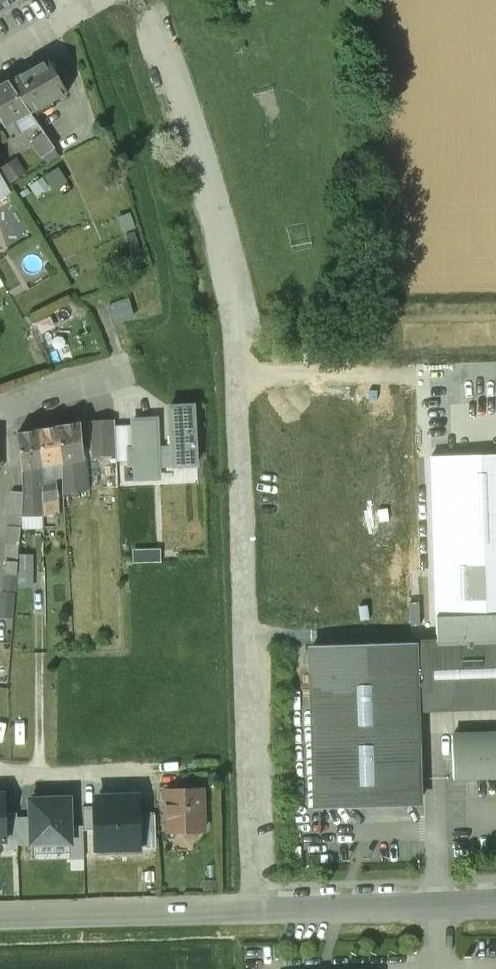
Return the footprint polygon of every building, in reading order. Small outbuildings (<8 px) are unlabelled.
[(13,2),(11,0),(0,0),(0,10),(13,2)] [(49,59),(9,82),(29,111),(32,114),(67,93),(49,59)] [(9,82),(0,86),(0,119),(12,140),(22,133),(13,120),(29,111),(9,82)] [(32,139),(44,156),(56,148),(44,131),(32,139)] [(25,174),(15,157),(0,166),(10,183),(25,174)] [(10,194),(0,177),(0,199),(10,194)] [(129,301),(109,307),(113,322),(133,316),(129,301)] [(159,467),(196,466),(194,407),(171,407),(172,454),(159,455),(158,420),(134,420),(134,449),(129,450),(130,466),(135,466),(135,480),(159,479),(159,467)] [(115,420),(89,421),(91,457),(117,456),(115,420)] [(81,423),(59,426),(63,462),(63,479),(63,495),(87,491),(81,423)] [(59,426),(38,430),(42,466),(42,487),(56,483),(56,479),(63,479),(63,462),(59,426)] [(38,430),(17,434),(23,469),(23,489),(22,516),(22,517),(23,529),(42,529),(42,516),(43,516),(42,487),(42,466),(38,430)] [(118,480),(117,460),(101,460),(102,480),(118,480)] [(436,616),(495,614),(495,460),(431,462),(436,616)] [(56,483),(42,487),(43,516),(60,515),(59,495),(56,483)] [(22,516),(23,489),(13,488),(13,492),(11,492),(9,516),(22,516)] [(22,517),(22,516),(9,516),(6,544),(19,544),(22,517)] [(18,558),(19,544),(6,544),(4,561),(7,562),(6,574),(17,574),(18,558)] [(161,549),(133,550),(134,563),(161,562),(161,549)] [(33,558),(18,558),(19,592),(33,592),(33,558)] [(17,574),(6,574),(5,589),(16,589),(17,574)] [(16,589),(5,589),(1,588),(0,606),(0,618),(14,619),(16,589)] [(437,642),(495,640),(495,614),(436,616),(437,642)] [(312,646),(317,807),(418,804),(415,704),(415,703),(414,699),(495,696),(495,640),(437,642),(312,646)] [(452,736),(453,777),(495,776),(495,735),(452,736)] [(202,789),(166,790),(168,832),(183,831),(188,836),(195,836),(201,830),(203,830),(202,789)] [(98,849),(138,849),(137,842),(137,812),(136,796),(96,798),(96,806),(97,829),(98,849)] [(32,844),(71,842),(71,826),(70,798),(30,799),(31,816),(32,844)] [(85,829),(97,829),(96,806),(84,806),(85,829)] [(18,844),(17,817),(17,812),(5,812),(6,840),(5,840),(6,849),(18,848),(18,844)] [(138,849),(157,847),(155,812),(137,812),(137,842),(138,849)] [(18,844),(32,844),(31,816),(17,817),(18,844)] [(84,826),(71,826),(71,842),(72,859),(85,859),(84,826)]
